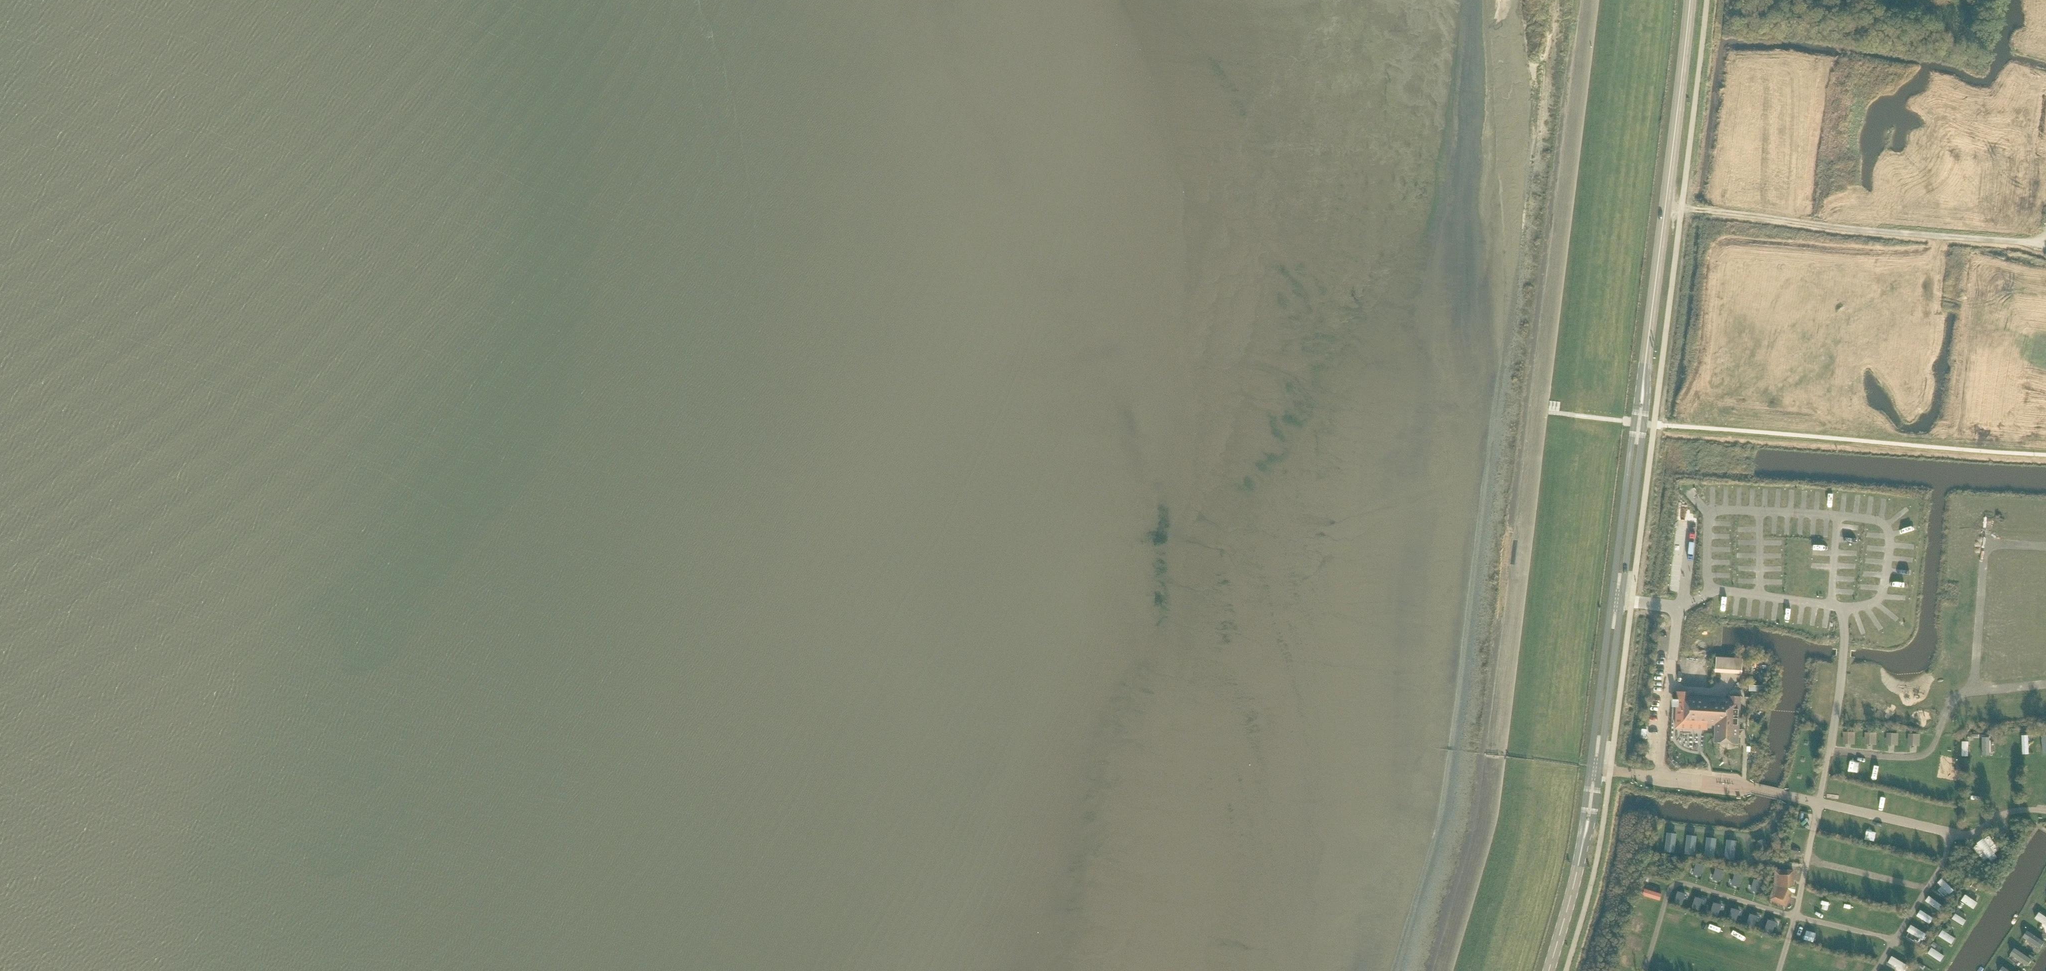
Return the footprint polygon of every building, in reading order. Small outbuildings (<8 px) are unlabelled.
[(1742,671),(1742,659),(1716,658),(1715,670),(1742,671)] [(1706,731),(1706,726),(1707,726),(1710,723),(1716,723),(1715,743),(1739,744),(1739,739),(1741,697),(1730,696),(1729,699),(1688,698),(1688,694),(1677,694),(1676,730),(1706,731)] [(1844,741),(1853,742),(1853,733),(1845,733),(1844,741)] [(1866,742),(1875,742),(1875,733),(1866,733),(1866,742)] [(1897,735),(1888,734),(1888,743),(1897,743),(1897,735)] [(1918,735),(1910,735),(1909,744),(1918,744),(1918,735)] [(2025,755),(2033,755),(2032,735),(2025,735),(2025,755)] [(1776,844),(1784,838),(1779,831),(1772,836),(1773,838),(1772,839),(1776,844)] [(1669,852),(1679,853),(1680,833),(1670,833),(1669,852)] [(1698,856),(1701,837),(1691,835),(1688,855),(1698,856)] [(1989,835),(1984,839),(1986,841),(1978,846),(1977,844),(1972,848),(1983,863),(1988,859),(1990,862),(1997,857),(1995,854),(2000,850),(1989,835)] [(1719,858),(1720,839),(1710,838),(1709,857),(1719,858)] [(1758,851),(1768,848),(1765,839),(1757,842),(1757,844),(1756,845),(1758,851)] [(1738,861),(1741,841),(1730,840),(1728,860),(1738,861)] [(1774,870),(1774,885),(1769,900),(1787,907),(1793,890),(1794,870),(1774,870)] [(1953,894),(1958,890),(1946,878),(1941,882),(1953,894)] [(1648,889),(1646,897),(1664,900),(1666,893),(1648,889)] [(1977,910),(1982,903),(1969,894),(1964,901),(1977,910)] [(1933,895),(1929,901),(1943,911),(1948,905),(1933,895)] [(1933,925),(1938,917),(1924,908),(1919,916),(1933,925)] [(2038,919),(2045,924),(2045,914),(2043,912),(2038,919)] [(1959,913),(1955,919),(1967,926),(1970,920),(1959,913)] [(1644,933),(1652,935),(1655,927),(1647,924),(1644,933)] [(1910,932),(1928,942),(1932,933),(1914,924),(1910,932)] [(1945,930),(1942,937),(1956,944),(1960,937),(1945,930)] [(1891,963),(1906,970),(1909,970),(1912,964),(1896,955),(1891,963)]
